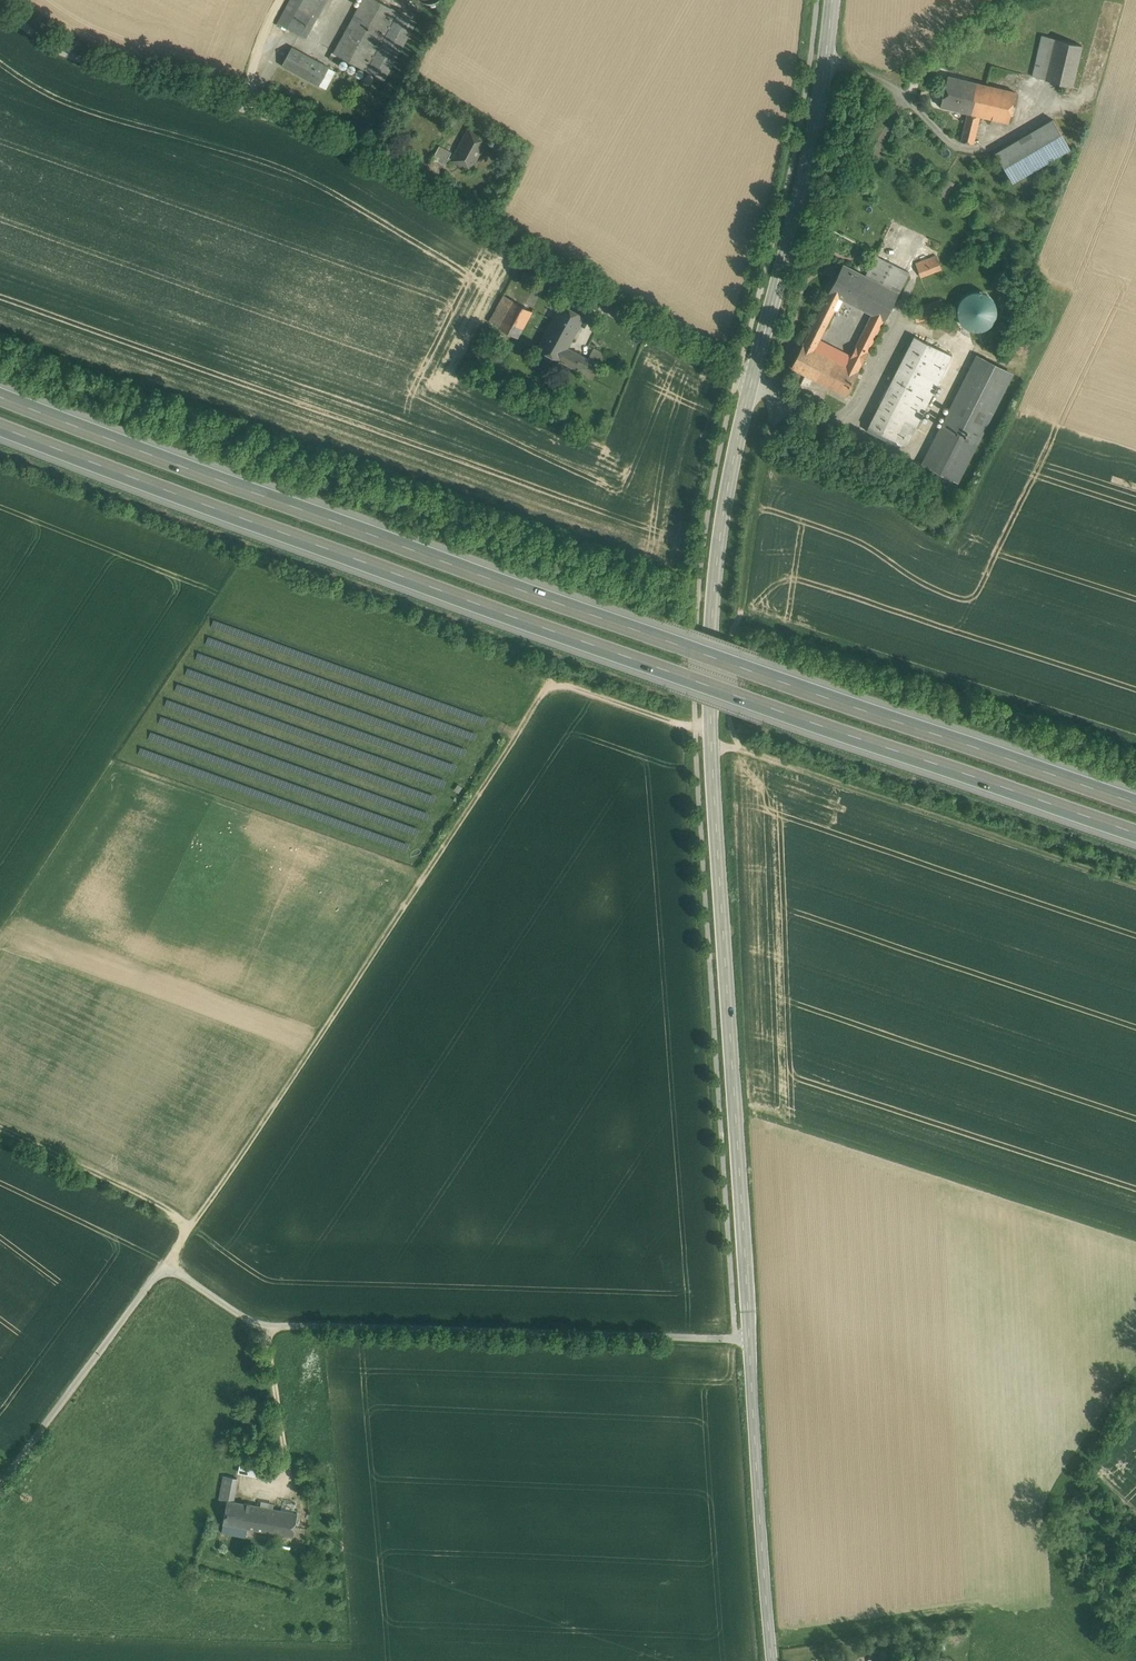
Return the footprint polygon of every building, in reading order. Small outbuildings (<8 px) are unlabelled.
[(306,0),(290,0),(278,22),(301,35),(317,6),(306,0)] [(334,53),(364,70),(397,10),(378,0),(362,0),(334,53)] [(397,10),(364,70),(383,80),(416,21),(397,10)] [(1042,35),(1032,76),(1046,79),(1055,38),(1042,35)] [(1082,45),(1055,38),(1046,79),(1073,86),(1082,45)] [(329,67),(292,47),(282,65),(319,85),(329,68),(329,67)] [(329,68),(319,85),(325,88),(335,71),(329,68)] [(986,85),(948,76),(940,106),(968,113),(978,115),(986,85)] [(1016,92),(986,85),(978,115),(980,116),(1008,122),(1016,92)] [(968,113),(961,141),(973,143),(980,116),(978,115),(968,113)] [(1053,119),(995,153),(1012,181),(1070,148),(1053,119)] [(469,128),(452,159),(471,170),(488,139),(469,128)] [(439,146),(432,158),(439,161),(445,149),(439,146)] [(445,149),(439,161),(445,165),(451,152),(445,149)] [(948,179),(945,186),(952,189),(955,181),(948,179)] [(981,236),(976,242),(981,246),(985,239),(981,236)] [(909,272),(876,255),(865,275),(868,277),(899,293),(909,272)] [(937,256),(916,263),(920,276),(941,268),(937,256)] [(865,275),(843,264),(829,292),(826,299),(839,306),(842,299),(855,305),(868,277),(865,275)] [(899,293),(868,277),(855,305),(872,314),(883,320),(885,320),(899,293)] [(532,311),(504,295),(489,321),(518,337),(532,311)] [(826,299),(804,344),(814,349),(819,340),(823,330),(824,331),(824,329),(834,308),(837,310),(839,306),(826,299)] [(989,323),(990,316),(989,310),(985,305),(979,301),(973,300),(967,301),(961,305),(958,310),(956,317),(958,323),(962,328),(967,332),(973,333),(980,332),(985,328),(989,323)] [(585,316),(561,303),(553,318),(576,331),(585,316)] [(872,314),(855,347),(867,353),(867,352),(883,320),(872,314)] [(553,318),(537,348),(560,361),(568,347),(576,331),(553,318)] [(914,336),(889,386),(915,399),(926,376),(940,349),(914,336)] [(829,345),(819,340),(814,349),(825,355),(829,345)] [(814,349),(803,344),(791,368),(847,396),(859,372),(857,371),(846,365),(836,360),(830,358),(825,355),(814,349)] [(835,348),(829,345),(825,355),(830,358),(835,348)] [(582,355),(568,347),(560,361),(574,369),(582,355)] [(588,358),(582,355),(574,369),(592,379),(606,354),(594,347),(588,358)] [(835,348),(830,358),(836,360),(841,351),(835,348)] [(940,349),(926,376),(938,382),(952,355),(940,349)] [(851,356),(841,351),(836,360),(846,365),(851,356)] [(977,355),(922,463),(958,481),(1013,373),(977,355)] [(862,362),(851,356),(846,365),(857,371),(862,362),(863,362),(862,361),(862,362)] [(915,399),(905,419),(916,425),(938,382),(926,376),(915,399)] [(915,399),(889,386),(869,426),(895,439),(905,419),(915,399)] [(916,425),(905,419),(895,439),(869,426),(868,426),(906,446),(916,425)] [(239,1472),(262,1475),(263,1461),(241,1458),(239,1472)] [(237,1478),(224,1475),(219,1498),(233,1500),(237,1478)] [(233,1500),(219,1498),(215,1521),(223,1523),(247,1527),(249,1516),(267,1519),(269,1507),(233,1500)] [(297,1512),(269,1507),(267,1519),(249,1516),(247,1527),(248,1527),(248,1528),(273,1533),(273,1532),(293,1536),(297,1512)] [(247,1527),(223,1523),(221,1532),(246,1537),(248,1528),(248,1527),(247,1527)]
